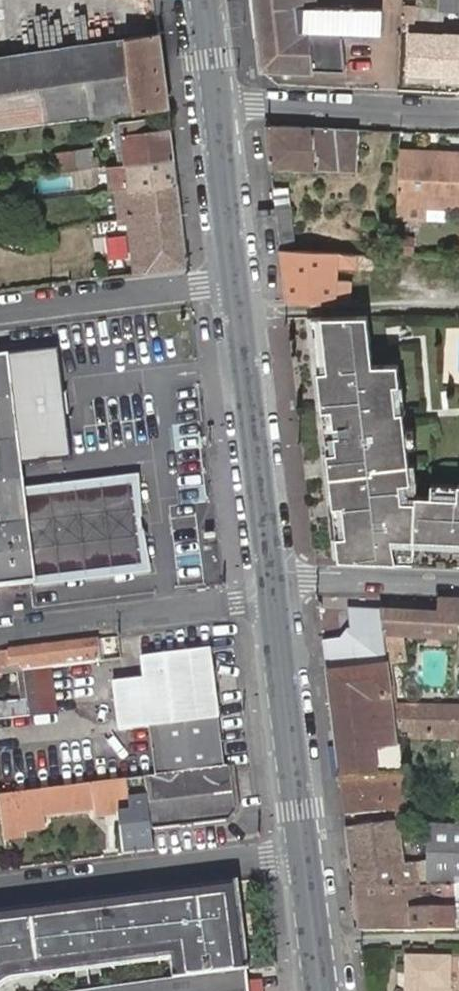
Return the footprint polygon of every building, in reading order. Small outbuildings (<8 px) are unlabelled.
[(259,73),(314,73),(315,71),(346,71),(341,32),(379,33),(380,8),(353,7),(354,1),(341,1),(341,6),(318,6),(319,0),(251,0),(259,73)] [(458,9),(458,0),(439,0),(438,7),(458,9)] [(168,106),(159,32),(0,56),(0,129),(168,106)] [(442,79),(443,76),(458,77),(458,38),(444,38),(444,35),(410,34),(407,76),(442,79)] [(134,131),(150,130),(150,121),(132,124),(134,131)] [(127,164),(174,158),(170,128),(150,130),(134,131),(132,124),(122,125),(127,164)] [(117,165),(127,164),(122,125),(112,127),(117,165)] [(265,125),(270,168),(357,171),(359,129),(265,125)] [(58,171),(90,167),(88,151),(56,156),(58,171)] [(399,151),(397,203),(458,206),(458,154),(399,151)] [(130,189),(177,183),(174,158),(127,164),(130,189)] [(121,191),(125,190),(130,189),(127,164),(117,165),(121,191)] [(18,195),(16,182),(1,184),(3,197),(18,195)] [(125,190),(136,274),(187,267),(177,183),(130,189),(125,190)] [(272,189),(279,248),(294,249),(291,222),(287,188),(272,189)] [(131,274),(136,274),(125,190),(121,191),(131,274)] [(51,231),(26,237),(28,253),(55,248),(51,231)] [(279,248),(284,297),(335,300),(351,299),(351,280),(337,281),(338,261),(369,263),(370,253),(316,250),(294,249),(279,248)] [(398,361),(373,362),(367,313),(312,315),(338,545),(350,557),(371,558),(371,551),(396,552),(395,561),(413,562),(413,554),(455,556),(455,564),(458,564),(458,485),(457,485),(457,498),(415,497),(415,502),(402,502),(400,481),(411,479),(403,408),(397,409),(394,382),(400,381),(398,361)] [(35,566),(26,497),(22,463),(70,457),(57,351),(0,358),(0,570),(35,566)] [(35,566),(142,552),(134,484),(79,491),(26,497),(35,566)] [(144,566),(142,552),(35,566),(36,579),(144,566)] [(413,554),(413,562),(455,564),(455,556),(413,554)] [(35,566),(0,570),(0,588),(37,583),(36,579),(35,566)] [(324,643),(328,674),(387,667),(403,664),(400,637),(458,639),(458,600),(438,599),(438,614),(348,611),(351,631),(348,631),(341,641),(324,643)] [(119,641),(0,655),(0,669),(120,654),(119,641)] [(151,728),(219,719),(210,649),(143,659),(146,678),(114,683),(120,732),(151,728)] [(120,654),(0,669),(0,681),(7,680),(7,676),(23,674),(49,671),(121,661),(120,654)] [(387,667),(328,674),(332,706),(367,703),(368,709),(392,706),(387,667)] [(54,714),(49,671),(23,674),(26,699),(28,718),(54,714)] [(28,718),(26,699),(0,703),(0,722),(28,718)] [(332,706),(345,816),(404,809),(392,706),(368,709),(367,703),(332,706)] [(406,706),(406,733),(458,734),(458,705),(406,706)] [(226,768),(219,719),(151,728),(157,777),(226,768)] [(231,767),(226,768),(157,777),(126,780),(124,780),(128,811),(151,831),(230,822),(237,813),(231,767)] [(116,813),(128,811),(124,780),(1,796),(5,832),(21,830),(20,816),(43,812),(96,805),(97,815),(116,813)] [(128,811),(116,813),(122,856),(154,852),(151,831),(128,811)] [(44,827),(43,812),(20,816),(21,830),(44,827)] [(346,827),(352,873),(416,872),(412,822),(396,821),(346,827)] [(429,821),(426,884),(434,884),(458,883),(458,822),(429,821)] [(416,872),(352,873),(354,887),(417,885),(416,872)] [(236,878),(0,908),(0,985),(3,982),(15,976),(154,958),(157,980),(244,967),(236,878)] [(417,885),(354,887),(360,932),(455,929),(455,921),(448,921),(448,909),(412,911),(412,897),(434,897),(434,884),(426,884),(417,885)] [(412,911),(448,909),(448,896),(434,897),(412,897),(412,911)] [(407,957),(406,990),(451,990),(452,959),(407,957)] [(244,967),(157,980),(94,988),(94,990),(247,990),(244,967)]
